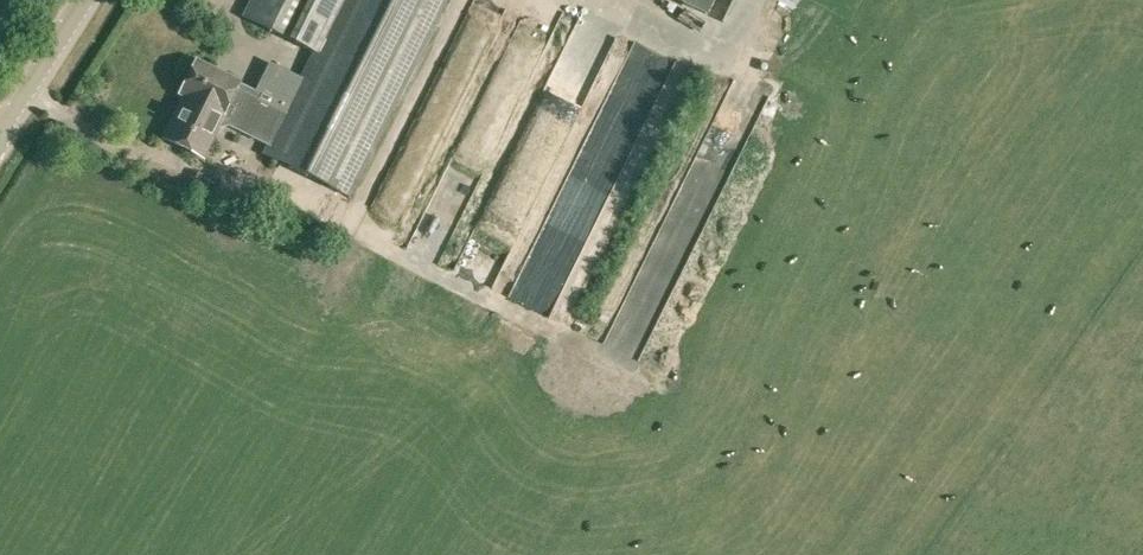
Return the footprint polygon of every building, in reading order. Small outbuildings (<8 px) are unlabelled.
[(285,113),(258,99),(261,94),(238,83),(196,62),(180,94),(186,96),(165,139),(202,157),(217,128),(225,125),(268,146),(264,154),(349,196),(447,0),(341,0),(285,113)] [(244,17),(298,44),(319,0),(253,0),(244,17)] [(496,21),(506,0),(478,0),(473,10),(496,21)] [(705,14),(712,0),(677,0),(705,14)] [(636,52),(627,85),(661,94),(669,61),(636,52)]
